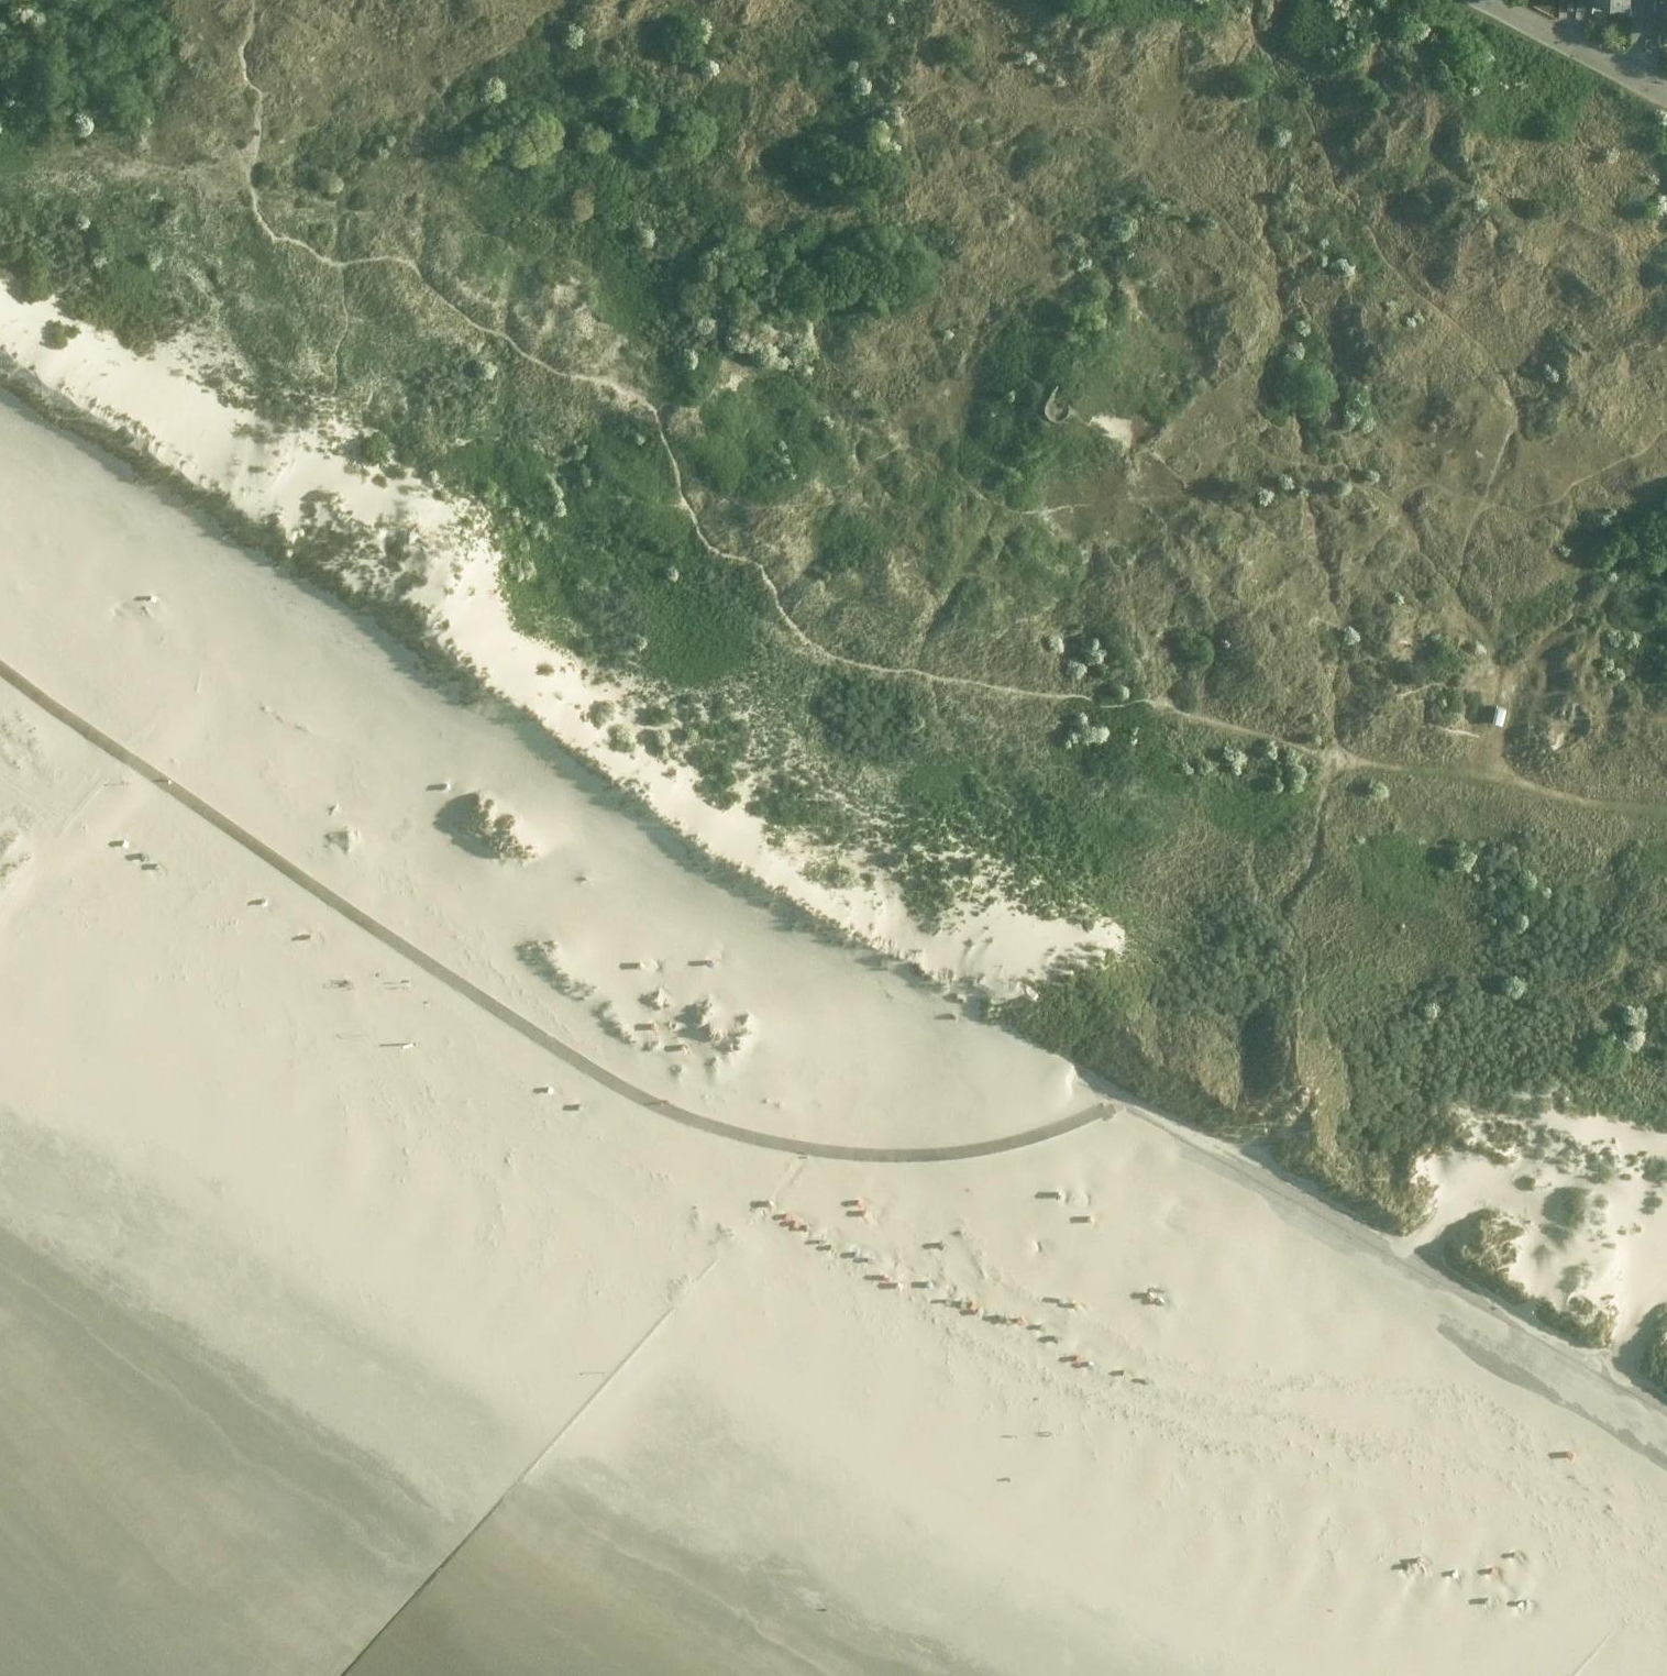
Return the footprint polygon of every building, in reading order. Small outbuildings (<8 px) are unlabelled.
[(1594,14),(1635,15),(1635,0),(1594,0),(1594,14)]
